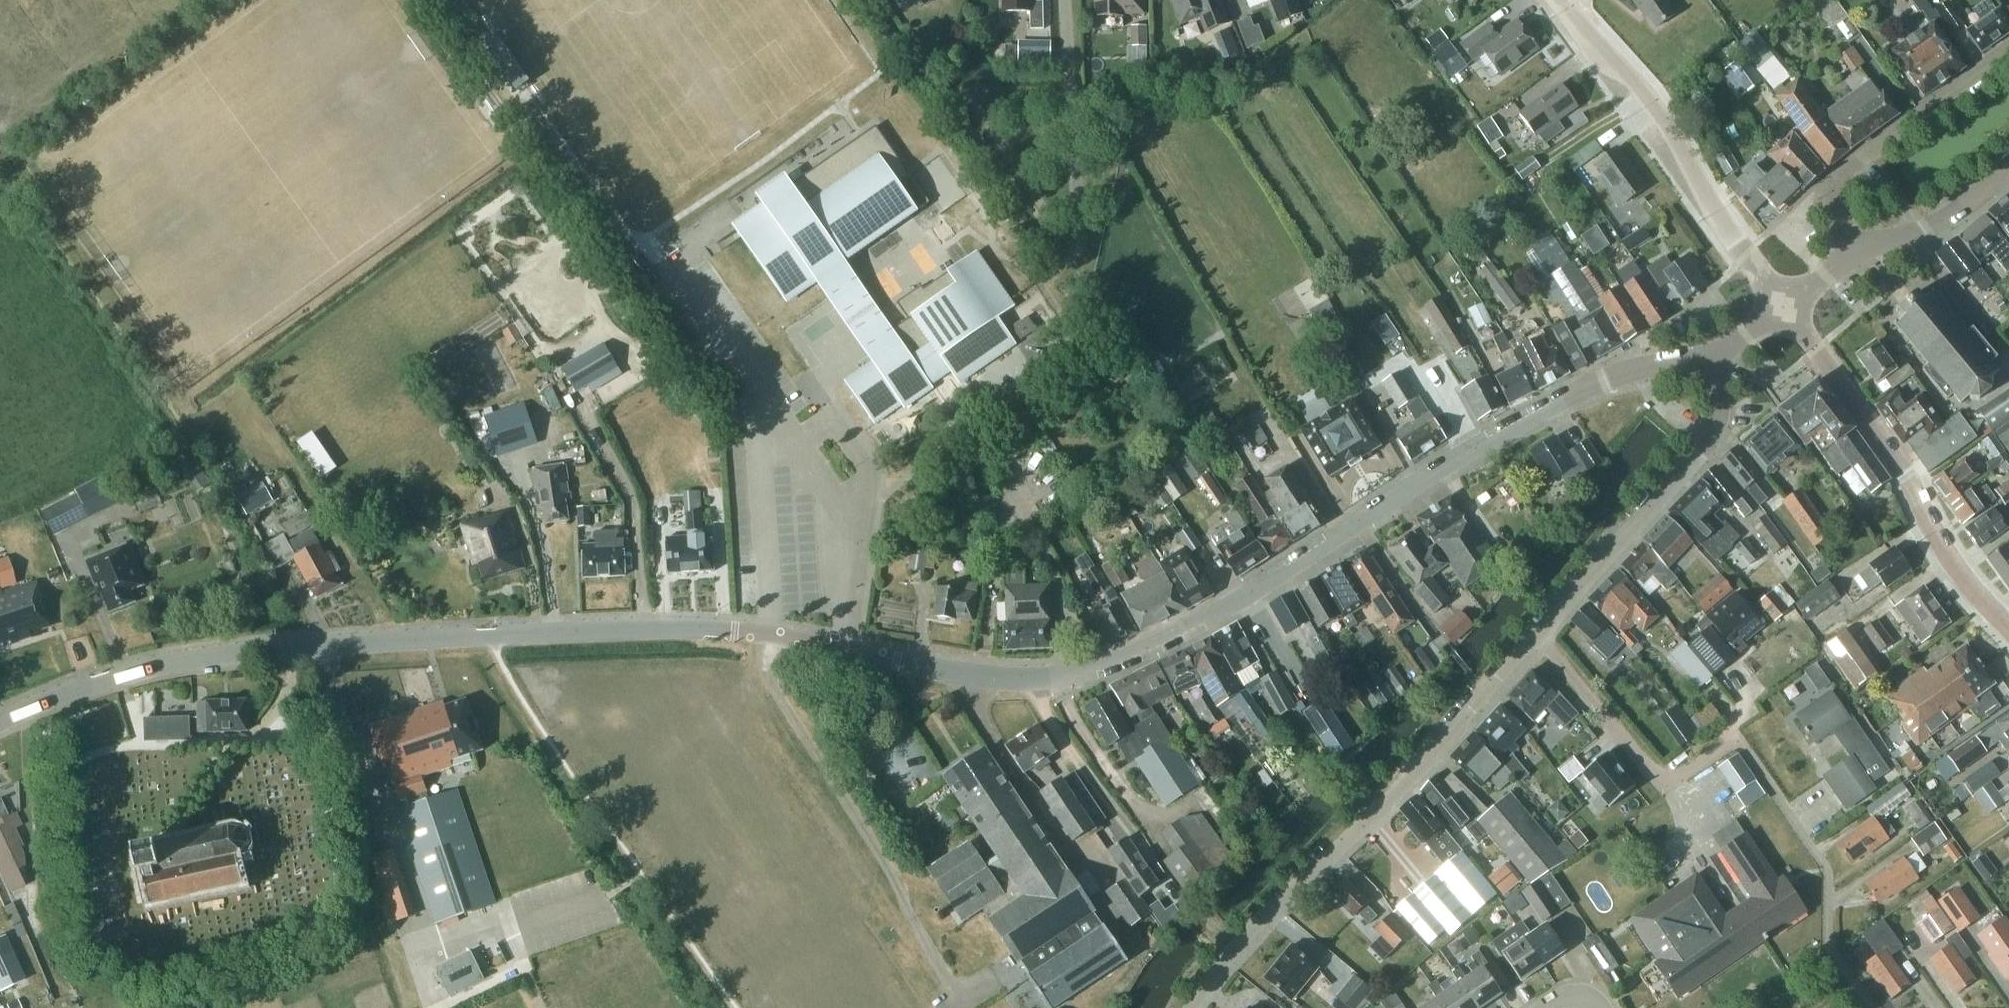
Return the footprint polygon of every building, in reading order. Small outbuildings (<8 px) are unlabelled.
[(1003,12),(1030,11),(1030,30),(1044,29),(1043,2),(1030,2),(1030,0),(1003,0),(1003,12)] [(1096,17),(1124,16),(1124,14),(1144,14),(1144,0),(1095,0),(1096,17)] [(1181,24),(1198,17),(1205,34),(1230,24),(1220,0),(1171,0),(1181,24)] [(1279,22),(1302,13),(1296,0),(1270,0),(1279,22)] [(1643,20),(1645,18),(1655,32),(1673,19),(1664,6),(1666,4),(1663,0),(1629,0),(1643,20)] [(1931,24),(1938,18),(1924,0),(1910,0),(1920,14),(1922,12),(1931,24)] [(1982,51),(1995,42),(2002,38),(2002,37),(2008,32),(2008,20),(2000,7),(1997,9),(1991,0),(1986,0),(1974,8),(1982,19),(1967,30),(1982,51)] [(1966,26),(1949,1),(1934,11),(1951,36),(1966,26)] [(1825,9),(1822,13),(1823,19),(1827,22),(1832,22),(1836,17),(1835,12),(1831,9),(1825,9)] [(1250,18),(1237,23),(1248,51),(1265,45),(1258,27),(1254,28),(1250,18)] [(1482,53),(1498,75),(1535,48),(1515,20),(1497,34),(1489,22),(1461,42),(1474,60),(1482,53)] [(1967,66),(1935,21),(1895,50),(1927,95),(1942,84),(1944,86),(1953,79),(1952,77),(1967,66)] [(1900,41),(1891,24),(1878,31),(1887,49),(1900,41)] [(1146,26),(1130,26),(1131,47),(1146,46),(1146,26)] [(1440,30),(1425,41),(1433,51),(1448,40),(1440,30)] [(1019,62),(1046,62),(1047,41),(1019,41),(1019,62)] [(514,64),(498,42),(495,44),(486,51),(516,93),(526,87),(528,85),(514,64)] [(1448,42),(1433,53),(1441,64),(1457,53),(1448,42)] [(1725,50),(1730,57),(1741,49),(1736,42),(1725,50)] [(1235,46),(1219,52),(1222,60),(1238,54),(1235,46)] [(1847,59),(1856,72),(1873,60),(1864,47),(1847,59)] [(1738,100),(1763,82),(1745,55),(1719,73),(1738,100)] [(1826,115),(1799,80),(1772,100),(1778,107),(1782,103),(1815,145),(1831,166),(1882,127),(1901,112),(1885,92),(1881,94),(1871,81),(1826,115)] [(1522,112),(1534,129),(1545,144),(1565,130),(1558,120),(1577,106),(1561,84),(1522,112)] [(1490,118),(1477,126),(1479,129),(1483,135),(1496,127),(1490,118)] [(762,205),(732,226),(789,306),(819,287),(847,268),(921,218),(898,184),(899,183),(909,175),(875,126),(791,185),(785,177),(757,197),(761,204),(762,205)] [(1793,131),(1770,153),(1805,189),(1828,168),(1793,131)] [(1594,140),(1584,148),(1592,159),(1602,151),(1594,140)] [(1647,188),(1619,149),(1595,166),(1624,205),(1647,188)] [(1728,150),(1715,157),(1726,175),(1732,171),(1739,168),(1728,150)] [(1532,157),(1514,170),(1522,181),(1524,180),(1540,168),(1532,157)] [(1801,186),(1781,165),(1770,175),(1757,161),(1739,178),(1732,171),(1725,178),(1736,191),(1741,201),(1753,213),(1769,198),(1778,207),(1801,186)] [(1514,191),(1503,199),(1510,207),(1520,200),(1514,191)] [(1989,211),(2008,237),(2008,195),(1989,211)] [(2005,272),(2008,269),(2008,246),(2005,242),(2007,240),(1985,214),(1958,236),(1980,262),(1991,254),(2005,272)] [(1582,235),(1594,253),(1608,245),(1596,226),(1582,235)] [(1549,232),(1535,241),(1538,246),(1552,237),(1549,232)] [(1469,235),(1461,243),(1477,260),(1485,253),(1469,235)] [(1631,235),(1624,240),(1632,251),(1638,246),(1631,235)] [(1958,281),(1968,273),(1982,291),(1992,283),(1958,239),(1938,255),(1958,281)] [(959,383),(1015,344),(994,313),(1010,301),(976,253),(924,289),(921,286),(896,303),(907,319),(890,331),(900,345),(871,364),(845,382),(874,424),(903,404),(905,407),(930,390),(928,386),(951,371),(959,383)] [(1647,268),(1660,287),(1671,280),(1684,300),(1707,285),(1695,267),(1698,265),(1690,253),(1673,265),(1666,255),(1647,268)] [(1598,299),(1580,270),(1574,261),(1541,283),(1556,307),(1561,304),(1563,307),(1567,304),(1574,317),(1555,328),(1578,368),(1625,343),(1598,299)] [(1520,301),(1492,262),(1482,269),(1511,308),(1520,301)] [(1587,266),(1580,270),(1598,299),(1601,299),(1628,341),(1648,328),(1620,284),(1605,294),(1587,266)] [(819,287),(871,364),(900,345),(890,331),(847,268),(819,287)] [(1622,281),(1651,326),(1670,314),(1644,273),(1634,279),(1631,275),(1622,281)] [(1313,276),(1293,288),(1297,295),(1317,284),(1313,276)] [(1293,288),(1282,294),(1286,301),(1297,295),(1293,288)] [(1918,292),(1898,309),(1904,317),(1896,325),(1929,364),(1923,370),(1947,399),(1953,394),(1962,404),(1968,399),(1980,400),(1992,390),(1993,377),(2000,372),(1992,362),(1997,358),(1972,328),(1967,332),(1934,292),(1925,300),(1918,292)] [(1483,303),(1468,310),(1478,330),(1492,323),(1483,303)] [(1027,316),(1011,327),(1021,340),(1034,331),(1036,329),(1027,316)] [(1340,317),(1322,328),(1334,347),(1352,337),(1340,317)] [(1440,330),(1456,355),(1468,347),(1452,322),(1440,330)] [(513,326),(506,330),(511,339),(518,335),(513,326)] [(1512,404),(1534,393),(1504,332),(1492,339),(1508,371),(1498,377),(1512,404)] [(1511,341),(1536,390),(1570,373),(1556,345),(1547,350),(1540,336),(1528,342),(1523,334),(1511,341)] [(1380,341),(1371,346),(1385,368),(1394,363),(1380,341)] [(1856,356),(1877,385),(1885,380),(1892,389),(1914,373),(1902,356),(1892,363),(1876,341),(1856,356)] [(568,362),(558,368),(565,380),(575,374),(568,362)] [(1382,383),(1398,411),(1406,406),(1417,399),(1416,397),(1401,372),(1382,383)] [(1480,379),(1477,373),(1469,377),(1472,383),(1464,388),(1480,420),(1506,406),(1489,375),(1480,379)] [(1812,441),(1837,475),(1849,466),(1870,495),(1891,479),(1818,381),(1779,410),(1805,446),(1812,441)] [(1876,406),(1904,445),(1909,441),(1915,449),(1913,451),(1928,472),(1977,437),(1960,413),(1945,424),(1923,394),(1908,405),(1898,390),(1876,406)] [(1980,411),(1967,421),(1981,441),(1994,432),(2008,453),(2008,391),(1980,411)] [(1413,460),(1446,438),(1419,396),(1416,397),(1417,399),(1406,406),(1415,421),(1396,434),(1413,460)] [(1302,428),(1330,475),(1349,464),(1349,465),(1362,457),(1362,456),(1381,445),(1357,405),(1353,399),(1302,428)] [(484,415),(498,458),(537,445),(523,402),(484,415)] [(1189,408),(1178,414),(1184,425),(1195,418),(1189,408)] [(1775,416),(1743,443),(1768,473),(1773,474),(1777,471),(1777,466),(1801,446),(1775,416)] [(1214,418),(1189,433),(1194,443),(1220,429),(1214,418)] [(1259,425),(1241,437),(1249,450),(1267,439),(1259,425)] [(314,434),(298,444),(322,482),(338,471),(314,434)] [(1982,442),(1994,458),(1986,464),(1992,472),(1999,467),(2008,460),(2008,457),(1993,434),(1982,442)] [(1566,453),(1556,437),(1531,452),(1542,469),(1537,473),(1544,485),(1561,475),(1566,483),(1587,470),(1588,471),(1602,463),(1588,440),(1566,453)] [(181,445),(170,453),(193,485),(203,477),(181,445)] [(1180,454),(1196,477),(1208,469),(1193,445),(1180,454)] [(1722,461),(1745,489),(1762,475),(1738,447),(1722,461)] [(1999,467),(2008,482),(2008,460),(1999,467)] [(1964,461),(1933,484),(1947,504),(1971,487),(1978,481),(1964,461)] [(568,483),(565,464),(531,469),(537,508),(543,507),(546,523),(566,519),(563,499),(570,498),(569,491),(565,492),(564,483),(568,483)] [(978,465),(961,474),(975,496),(991,487),(978,465)] [(1170,465),(1155,475),(1162,485),(1173,502),(1188,492),(1170,465)] [(1326,523),(1289,465),(1268,478),(1281,501),(1273,506),(1295,540),(1309,532),(1309,533),(1326,523)] [(1702,478),(1703,478),(1725,504),(1727,507),(1734,501),(1740,508),(1739,509),(1745,516),(1753,510),(1716,466),(1702,478)] [(1237,483),(1258,516),(1263,521),(1254,526),(1260,535),(1260,536),(1272,555),(1295,541),(1252,473),(1237,483)] [(41,512),(54,537),(119,505),(105,476),(76,491),(77,494),(41,512)] [(1703,478),(1670,511),(1717,559),(1739,538),(1724,522),(1722,524),(1714,515),(1725,504),(1703,478)] [(2006,505),(2008,503),(2008,482),(1996,492),(2006,505)] [(1161,510),(1173,502),(1162,485),(1149,493),(1161,510)] [(1971,487),(1947,504),(1963,525),(1994,502),(1984,489),(1977,495),(1971,487)] [(265,488),(239,503),(247,516),(273,501),(265,488)] [(1757,489),(1750,494),(1760,506),(1767,500),(1757,489)] [(1785,503),(1814,546),(1833,533),(1803,490),(1785,503)] [(684,493),(685,512),(687,530),(690,530),(690,536),(666,538),(669,573),(714,570),(711,534),(696,535),(695,529),(702,529),(699,492),(684,493)] [(1465,515),(1452,495),(1417,518),(1430,538),(1432,537),(1436,543),(1437,543),(1466,588),(1489,572),(1488,570),(1500,562),(1482,535),(1477,538),(1464,516),(1465,515)] [(577,527),(591,527),(590,507),(576,507),(577,527)] [(1981,549),(2008,529),(2008,520),(2005,515),(2001,518),(1994,508),(1966,529),(1981,549)] [(1215,531),(1212,534),(1213,538),(1238,576),(1269,557),(1258,541),(1237,509),(1227,515),(1231,522),(1215,531)] [(307,512),(282,525),(289,537),(314,524),(307,512)] [(516,536),(509,512),(462,525),(473,564),(478,563),(482,579),(525,567),(519,547),(514,549),(511,538),(516,536)] [(1786,542),(1766,515),(1753,525),(1774,552),(1786,542)] [(1666,516),(1643,539),(1670,566),(1693,543),(1666,516)] [(1201,546),(1189,528),(1180,533),(1191,552),(1201,546)] [(264,544),(277,569),(295,559),(311,588),(308,589),(312,596),(314,595),(316,598),(343,584),(336,573),(342,570),(333,554),(328,557),(320,542),(318,543),(311,530),(289,542),(284,533),(264,544)] [(583,554),(584,578),(624,576),(622,539),(617,540),(616,531),(594,532),(595,545),(586,545),(586,554),(583,554)] [(1415,590),(1435,614),(1451,601),(1432,578),(1449,564),(1435,547),(1429,551),(1413,531),(1390,550),(1411,577),(1409,579),(1415,586),(1417,585),(1419,587),(1415,590)] [(1880,534),(1872,539),(1877,547),(1885,542),(1880,534)] [(1527,536),(1521,543),(1527,550),(1534,543),(1527,536)] [(1759,556),(1745,540),(1737,547),(1751,564),(1759,556)] [(95,574),(110,611),(135,601),(131,590),(145,584),(129,543),(87,560),(93,575),(95,574)] [(1621,564),(1635,581),(1638,578),(1645,585),(1653,576),(1667,589),(1678,578),(1642,543),(1621,564)] [(2008,587),(2008,544),(1988,558),(2008,587)] [(1367,548),(1347,561),(1394,633),(1414,620),(1367,548)] [(1909,568),(1894,548),(1872,566),(1873,567),(1861,577),(1872,591),(1884,582),(1889,589),(1899,581),(1897,578),(1909,568)] [(908,571),(923,572),(926,552),(911,551),(908,571)] [(15,583),(7,557),(0,559),(0,588),(15,583)] [(1160,567),(1168,578),(1170,577),(1189,607),(1213,592),(1194,562),(1185,567),(1178,557),(1160,567)] [(1103,565),(1116,587),(1129,580),(1116,558),(1103,565)] [(1343,563),(1319,577),(1343,618),(1345,617),(1351,627),(1359,622),(1353,611),(1367,603),(1343,563)] [(1832,573),(1825,563),(1811,573),(1818,583),(1832,573)] [(1006,568),(1008,623),(1005,623),(1006,649),(1052,648),(1050,585),(1025,586),(1024,568),(1006,568)] [(1107,587),(1095,568),(1085,574),(1096,594),(1107,587)] [(47,573),(49,579),(57,576),(54,570),(47,573)] [(1588,598),(1631,646),(1637,641),(1625,628),(1633,620),(1642,631),(1658,614),(1618,570),(1588,598)] [(1186,607),(1164,573),(1124,594),(1143,630),(1160,621),(1162,623),(1172,618),(1171,615),(1186,607)] [(1706,612),(1734,589),(1720,573),(1692,596),(1706,612)] [(1300,589),(1321,626),(1339,615),(1317,579),(1300,589)] [(40,634),(39,629),(49,626),(35,581),(0,592),(0,647),(40,634)] [(1795,605),(1807,622),(1840,598),(1828,581),(1795,605)] [(937,586),(935,597),(938,598),(935,617),(938,618),(940,620),(947,622),(950,619),(957,620),(957,617),(974,620),(979,585),(965,583),(964,590),(937,586)] [(1780,585),(1772,591),(1787,609),(1794,603),(1780,585)] [(1090,608),(1111,646),(1137,632),(1112,586),(1101,592),(1107,604),(1103,606),(1101,602),(1090,608)] [(1950,623),(1937,606),(1924,589),(1898,608),(1924,642),(1950,623)] [(1787,609),(1772,591),(1759,603),(1774,621),(1788,610),(1787,609)] [(1708,615),(1706,617),(1712,625),(1737,655),(1738,656),(1747,648),(1743,643),(1735,632),(1755,616),(1748,608),(1735,592),(1710,614),(1708,615)] [(1289,634),(1298,629),(1307,644),(1304,645),(1316,664),(1330,657),(1317,637),(1318,637),(1308,618),(1294,593),(1273,605),(1289,634)] [(1608,625),(1587,605),(1572,622),(1593,641),(1588,646),(1606,662),(1624,643),(1608,625)] [(1439,629),(1453,644),(1474,626),(1460,610),(1439,629)] [(1701,632),(1702,633),(1712,625),(1706,617),(1697,624),(1696,625),(1701,632)] [(1892,641),(1877,621),(1865,630),(1880,650),(1892,641)] [(1237,673),(1238,672),(1245,685),(1246,685),(1246,684),(1260,677),(1257,671),(1263,668),(1259,661),(1238,622),(1216,635),(1237,673)] [(1691,643),(1687,646),(1713,677),(1738,656),(1737,655),(1712,625),(1702,633),(1691,643)] [(1363,649),(1376,641),(1368,628),(1355,636),(1363,649)] [(1257,636),(1268,656),(1280,650),(1269,630),(1257,636)] [(1846,633),(1827,643),(1836,662),(1855,652),(1846,633)] [(1211,635),(1186,649),(1218,706),(1234,696),(1252,725),(1255,723),(1264,738),(1273,732),(1247,689),(1243,692),(1211,635)] [(1995,685),(1967,646),(1934,671),(1924,670),(1887,697),(1907,723),(1903,726),(1918,746),(1978,702),(1980,704),(1984,701),(1987,706),(1995,700),(1988,690),(1995,685)] [(1169,680),(1172,679),(1180,694),(1201,684),(1201,683),(1183,650),(1160,662),(1169,680)] [(1416,653),(1409,658),(1425,679),(1432,673),(1429,670),(1416,653)] [(1112,686),(1132,717),(1138,714),(1143,722),(1156,714),(1152,707),(1175,695),(1157,663),(1112,686)] [(1393,667),(1384,673),(1396,690),(1405,683),(1393,667)] [(1533,721),(1545,709),(1565,728),(1579,714),(1557,693),(1556,694),(1533,671),(1507,697),(1533,721)] [(1295,707),(1276,672),(1260,681),(1280,716),(1295,707)] [(1380,679),(1371,686),(1381,700),(1390,693),(1380,679)] [(1851,716),(1848,718),(1831,693),(1797,717),(1805,729),(1804,730),(1807,734),(1808,733),(1814,742),(1830,731),(1851,760),(1823,779),(1845,811),(1874,791),(1869,785),(1889,771),(1851,716)] [(1156,714),(1143,722),(1132,728),(1133,730),(1131,731),(1108,695),(1086,708),(1110,746),(1118,742),(1134,759),(1138,758),(1167,804),(1200,785),(1199,783),(1186,763),(1171,739),(1173,738),(1157,713),(1156,714)] [(1222,718),(1216,707),(1209,695),(1208,696),(1195,703),(1209,726),(1222,718)] [(398,809),(437,923),(495,904),(456,789),(424,800),(421,791),(427,789),(422,774),(452,764),(450,758),(483,747),(465,697),(444,704),(442,699),(370,725),(384,767),(387,766),(399,799),(414,793),(417,802),(398,809)] [(197,701),(198,732),(249,730),(247,699),(197,701)] [(1700,733),(1722,717),(1710,701),(1688,717),(1700,733)] [(1659,716),(1680,746),(1698,733),(1677,703),(1659,716)] [(1476,730),(1501,755),(1525,730),(1500,705),(1476,730)] [(166,717),(154,718),(155,736),(149,737),(149,733),(151,733),(151,732),(148,732),(148,738),(167,737),(166,717)] [(1977,740),(1976,738),(1950,755),(1961,770),(1986,753),(1984,751),(2000,740),(2008,752),(2008,718),(1977,740)] [(1224,720),(1208,729),(1213,739),(1230,729),(1224,720)] [(1007,746),(1025,773),(1034,767),(1037,772),(1051,763),(1048,758),(1057,752),(1039,724),(1007,746)] [(1514,775),(1503,763),(1474,733),(1450,756),(1479,786),(1488,777),(1501,788),(1514,776),(1514,775)] [(68,755),(61,737),(53,741),(60,758),(68,755)] [(1905,743),(1896,750),(1901,758),(1911,751),(1905,743)] [(949,812),(956,823),(970,814),(968,811),(1009,784),(1000,770),(997,771),(983,750),(946,773),(960,795),(958,796),(962,803),(949,812)] [(1901,758),(1907,766),(1917,759),(1911,751),(1901,758)] [(1740,752),(1727,759),(1735,772),(1747,765),(1740,752)] [(1610,807),(1634,787),(1606,753),(1582,773),(1610,807)] [(1503,763),(1514,775),(1514,776),(1515,778),(1514,778),(1519,784),(1529,776),(1512,755),(1503,763)] [(1569,779),(1584,766),(1576,757),(1561,769),(1569,779)] [(1193,759),(1186,763),(1199,783),(1205,779),(1193,759)] [(1917,759),(1907,766),(1913,775),(1923,767),(1917,759)] [(1994,764),(1968,783),(1975,793),(2001,774),(1994,764)] [(1264,770),(1249,780),(1258,793),(1273,782),(1264,770)] [(1074,840),(1105,819),(1074,772),(1042,793),(1074,840)] [(1443,782),(1487,834),(1531,885),(1575,853),(1576,855),(1586,849),(1611,833),(1592,808),(1558,834),(1565,842),(1558,848),(1512,793),(1490,810),(1452,775),(1443,782)] [(1477,842),(1487,834),(1443,782),(1438,776),(1421,790),(1442,816),(1450,810),(1477,842)] [(1867,807),(1875,818),(1903,798),(1904,799),(1910,795),(1901,782),(1867,807)] [(2005,802),(1991,782),(1973,795),(1987,815),(2005,802)] [(1095,910),(1009,784),(968,811),(970,814),(1001,859),(987,869),(968,842),(928,869),(963,922),(983,908),(1019,961),(1022,959),(1032,974),(1029,976),(1052,1007),(1055,1007),(1128,959),(1105,925),(1079,942),(1069,928),(1092,912),(1095,910)] [(1442,827),(1416,797),(1401,809),(1410,820),(1406,824),(1422,843),(1424,841),(1444,865),(1459,852),(1462,849),(1442,827)] [(1914,800),(1905,806),(1914,818),(1922,812),(1914,800)] [(1936,804),(1929,809),(1937,820),(1943,815),(1936,804)] [(1956,808),(1946,815),(1951,822),(1961,815),(1956,808)] [(1264,813),(1256,819),(1263,827),(1271,821),(1264,813)] [(1922,813),(1912,820),(1919,830),(1929,823),(1922,813)] [(8,895),(24,888),(17,871),(23,868),(22,857),(19,849),(22,847),(8,817),(0,821),(0,877),(8,895)] [(1206,854),(1182,819),(1162,833),(1175,852),(1163,860),(1185,892),(1227,862),(1216,847),(1206,854)] [(1838,844),(1851,863),(1869,850),(1870,852),(1888,839),(1874,819),(1838,844)] [(1735,820),(1725,827),(1735,843),(1746,835),(1735,820)] [(1910,839),(1923,858),(1947,841),(1934,823),(1910,839)] [(241,831),(238,829),(235,828),(229,827),(159,844),(158,840),(131,847),(137,874),(143,873),(150,903),(243,881),(236,856),(240,854),(243,850),(245,847),(246,843),(245,839),(244,835),(241,831)] [(1679,996),(1806,910),(1784,877),(1777,881),(1746,835),(1735,843),(1722,851),(1754,897),(1725,917),(1696,875),(1631,919),(1660,962),(1657,964),(1679,996)] [(1128,837),(1109,850),(1124,873),(1143,861),(1128,837)] [(1951,843),(1943,848),(1954,863),(1961,857),(1951,843)] [(415,921),(397,850),(372,856),(390,928),(415,921)] [(1396,906),(1401,911),(1428,943),(1445,929),(1449,933),(1495,893),(1459,852),(1444,865),(1396,906)] [(1998,872),(1984,854),(1972,863),(1985,881),(1998,872)] [(1867,885),(1880,902),(1899,888),(1900,890),(1917,877),(1904,859),(1867,885)] [(1143,861),(1124,873),(1127,878),(1108,891),(1131,926),(1151,914),(1140,897),(1159,884),(1143,861)] [(1504,864),(1488,877),(1503,895),(1519,882),(1504,864)] [(1087,871),(1077,877),(1089,895),(1099,888),(1087,871)] [(1333,895),(1354,917),(1358,913),(1368,923),(1377,915),(1366,904),(1369,900),(1349,879),(1333,895)] [(1538,881),(1523,891),(1543,921),(1558,911),(1538,881)] [(1959,931),(1978,918),(1957,888),(1938,901),(1959,931)] [(12,903),(3,907),(11,925),(20,921),(12,903)] [(1953,930),(1940,911),(1939,910),(1917,924),(1931,944),(1953,930)] [(1409,935),(1389,915),(1373,930),(1393,950),(1409,935)] [(1996,950),(1988,955),(2001,973),(2004,970),(2008,978),(2008,925),(2004,918),(1983,932),(1996,950)] [(1545,967),(1525,938),(1532,933),(1524,922),(1514,928),(1522,940),(1509,949),(1501,937),(1493,943),(1501,955),(1503,954),(1522,982),(1545,967)] [(1547,923),(1525,938),(1545,966),(1567,952),(1547,923)] [(1972,954),(1957,933),(1946,940),(1951,946),(1931,960),(1942,977),(1945,975),(1956,992),(1975,980),(1962,961),(1972,954)] [(26,980),(6,934),(0,937),(0,991),(26,980)] [(1600,945),(1593,935),(1582,943),(1588,953),(1600,945)] [(1291,1000),(1318,967),(1291,945),(1265,977),(1284,993),(1291,1000)] [(1503,995),(1483,966),(1488,963),(1480,951),(1471,957),(1479,969),(1467,978),(1461,982),(1479,1007),(1484,1007),(1503,995)] [(1885,951),(1864,965),(1876,982),(1880,979),(1892,997),(1909,985),(1885,951)] [(446,992),(479,977),(468,955),(436,970),(446,992)] [(1461,982),(1467,978),(1458,966),(1450,972),(1458,983),(1445,992),(1439,996),(1447,1007),(1479,1007),(1461,982)] [(1353,975),(1335,996),(1349,1007),(1357,1007),(1372,990),(1353,975)] [(1439,996),(1445,992),(1437,980),(1428,986),(1436,998),(1422,1007),(1447,1007),(1439,996)]
